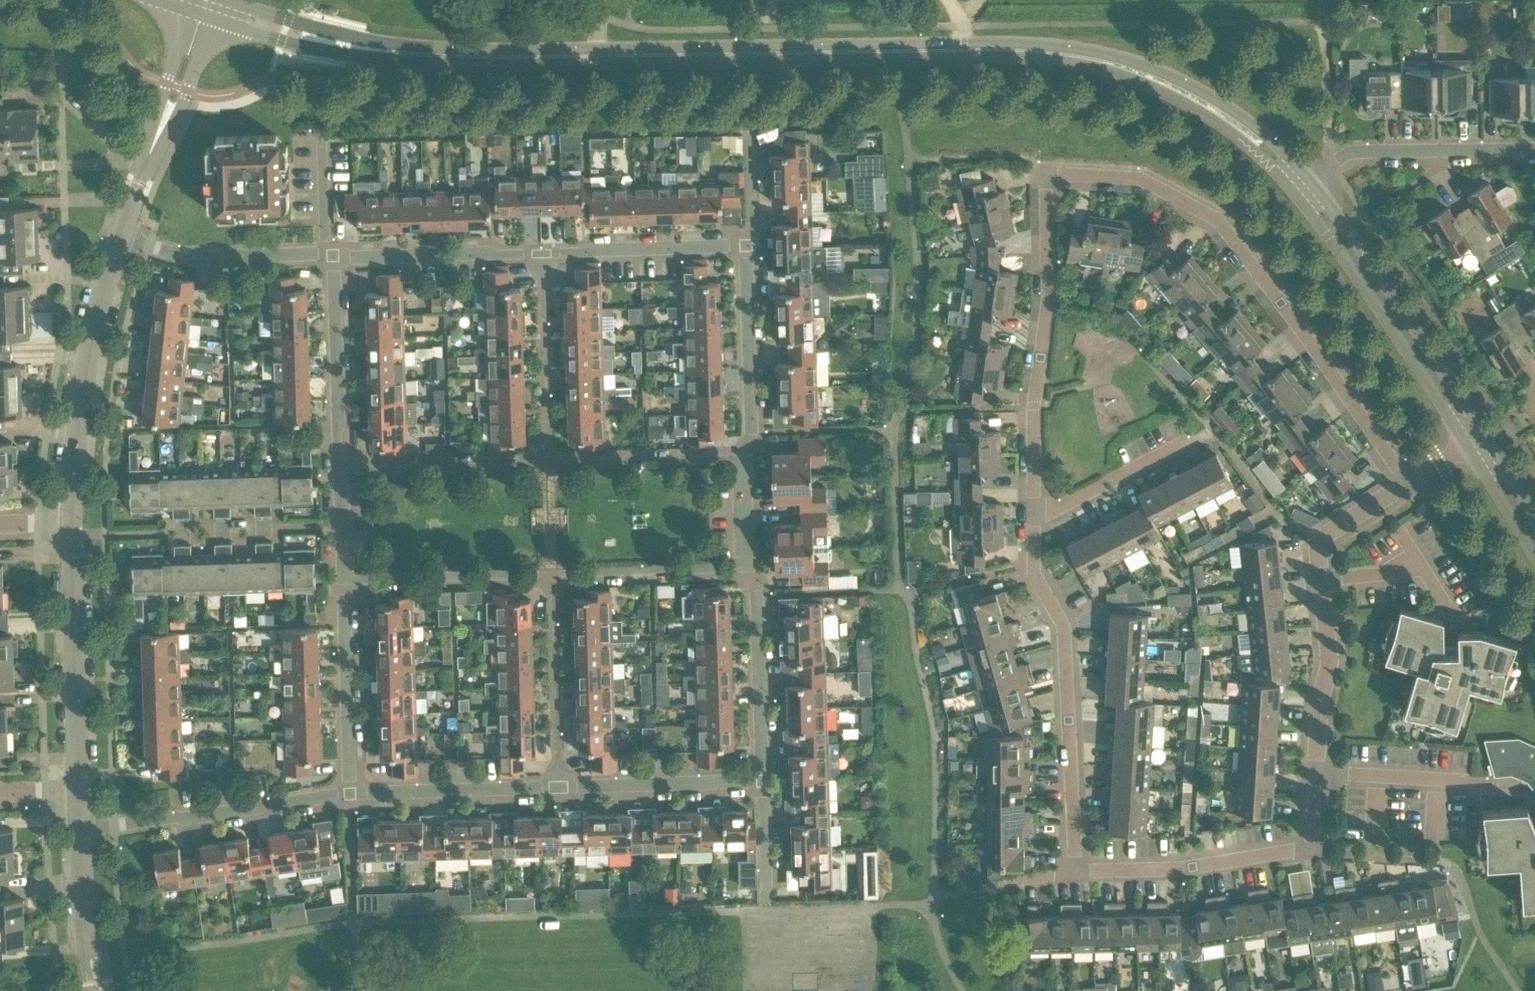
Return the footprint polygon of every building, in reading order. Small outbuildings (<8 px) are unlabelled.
[(1386,6),(1378,6),(1374,10),(1375,15),(1378,17),(1386,17),(1390,14),(1389,9),(1386,6)] [(1472,108),(1471,55),(1436,56),(1437,109),(1442,109),(1442,117),(1443,117),(1444,117),(1453,116),(1454,116),(1456,116),(1457,115),(1458,114),(1459,112),(1460,111),(1460,109),(1460,108),(1472,108)] [(1402,109),(1414,109),(1414,110),(1414,112),(1414,113),(1415,113),(1416,115),(1417,116),(1418,116),(1420,117),(1421,117),(1430,117),(1431,117),(1431,109),(1437,109),(1436,56),(1401,56),(1401,65),(1401,74),(1402,109)] [(1385,110),(1402,109),(1401,74),(1368,74),(1368,59),(1350,60),(1350,87),(1367,87),(1367,102),(1362,103),(1359,108),(1360,115),(1364,118),(1385,118),(1385,110)] [(1489,116),(1501,115),(1501,116),(1501,118),(1502,119),(1503,120),(1503,121),(1505,122),(1507,123),(1508,123),(1518,123),(1519,123),(1519,115),(1524,115),(1524,79),(1489,80),(1489,116)] [(1524,79),(1524,115),(1530,115),(1530,123),(1531,123),(1534,123),(1534,79),(1524,79)] [(9,130),(9,134),(39,133),(38,109),(5,110),(4,97),(0,97),(0,131),(9,130)] [(7,173),(6,159),(39,158),(39,133),(9,134),(9,130),(0,131),(0,173),(7,173)] [(502,133),(488,134),(488,145),(502,145),(502,133)] [(560,134),(560,138),(561,151),(582,150),(582,138),(582,133),(560,134)] [(288,204),(289,204),(287,144),(286,144),(277,136),(277,134),(217,136),(217,138),(208,147),(207,147),(209,207),(210,207),(219,216),(219,217),(279,215),(279,214),(288,204)] [(710,147),(710,135),(698,136),(698,148),(710,147)] [(743,135),(731,135),(731,151),(743,151),(743,135)] [(488,144),(487,136),(475,136),(475,145),(488,144)] [(624,136),(611,137),(611,147),(624,147),(624,136)] [(664,146),(664,136),(656,136),(656,146),(664,146)] [(696,136),(685,136),(685,144),(696,144),(696,136)] [(611,147),(611,137),(590,137),(590,148),(611,147)] [(771,154),(772,178),(810,177),(809,141),(782,142),(782,153),(771,154)] [(846,160),(846,175),(856,175),(858,175),(858,160),(846,160)] [(519,212),(541,211),(539,163),(532,163),(533,175),(518,176),(519,212)] [(541,211),(563,210),(562,174),(547,175),(546,163),(539,163),(541,211)] [(491,213),(518,212),(518,176),(518,175),(507,176),(506,165),(496,166),(496,176),(488,177),(489,189),(489,213),(491,213)] [(381,192),(382,228),(404,227),(403,191),(388,192),(387,168),(380,168),(381,192)] [(417,191),(403,191),(404,227),(425,227),(424,179),(424,168),(416,168),(417,191)] [(656,171),(655,172),(656,220),(679,219),(678,183),(663,183),(663,171),(656,171)] [(699,171),(677,171),(678,183),(679,219),(700,218),(699,171)] [(700,171),(699,171),(700,218),(723,217),(722,205),(741,205),(740,171),(720,171),(720,181),(700,182),(700,171)] [(923,175),(927,192),(941,188),(937,171),(923,175)] [(636,220),(656,220),(655,172),(649,172),(649,184),(634,184),(636,220)] [(606,185),(592,185),(591,185),(590,186),(591,210),(591,222),(614,221),(612,173),(606,173),(606,185)] [(619,173),(612,173),(614,221),(636,220),(634,184),(620,185),(619,173)] [(584,174),(562,174),(563,210),(591,210),(590,186),(591,185),(592,185),(591,176),(584,176),(584,174)] [(858,175),(856,175),(857,211),(886,210),(885,174),(858,175)] [(460,190),(446,190),(447,226),(469,225),(468,177),(460,178),(460,190)] [(491,213),(489,213),(489,189),(474,189),(474,177),(468,177),(469,225),(491,225),(491,213)] [(810,177),(772,178),(772,201),(784,201),(784,213),(811,212),(810,177)] [(970,222),(1009,211),(1004,190),(997,192),(993,177),(957,186),(960,201),(965,199),(970,222)] [(425,227),(447,226),(446,190),(431,190),(431,179),(424,179),(425,227)] [(1471,214),(1467,217),(1491,256),(1492,255),(1498,265),(1500,266),(1506,263),(1516,256),(1512,249),(1506,253),(1503,248),(1505,247),(1495,230),(1511,219),(1503,206),(1514,199),(1515,194),(1511,188),(1506,186),(1495,193),(1488,183),(1468,195),(1474,205),(1470,207),(1469,211),(1471,214)] [(360,229),(382,228),(381,192),(345,193),(346,217),(359,217),(360,229)] [(38,208),(9,209),(8,196),(0,196),(0,232),(39,231),(38,208)] [(1491,256),(1467,217),(1463,219),(1461,216),(1457,216),(1453,218),(1447,208),(1427,221),(1450,257),(1470,245),(1487,272),(1498,265),(1492,255),(1491,256)] [(972,246),(973,256),(998,255),(997,241),(1000,237),(1015,233),(1009,211),(970,222),(973,232),(972,232),(976,246),(972,246)] [(773,232),(774,247),(812,246),(811,212),(784,213),(784,223),(773,223),(773,232)] [(1086,232),(1087,232),(1084,235),(1072,233),(1067,259),(1080,261),(1081,256),(1104,260),(1111,219),(1089,216),(1086,232)] [(1111,219),(1104,260),(1104,264),(1139,270),(1143,245),(1132,243),(1129,239),(1130,232),(1131,232),(1132,223),(1111,219)] [(577,225),(565,225),(566,235),(577,235),(577,225)] [(37,256),(36,232),(39,232),(39,231),(0,232),(0,257),(37,256)] [(787,282),(826,281),(826,276),(828,276),(828,246),(812,246),(774,247),(774,271),(786,271),(787,282)] [(976,267),(973,289),(1014,295),(1017,274),(1001,272),(999,269),(998,255),(973,256),(973,267),(976,267)] [(1158,282),(1174,300),(1204,273),(1190,257),(1179,267),(1174,267),(1166,258),(1146,275),(1155,285),(1158,282)] [(706,265),(682,266),(683,306),(720,305),(719,283),(707,283),(706,265)] [(865,267),(855,267),(856,279),(865,279),(865,267)] [(601,309),(600,281),(600,268),(576,269),(577,287),(565,287),(566,310),(601,309)] [(508,271),(484,272),(485,312),(521,311),(521,289),(509,289),(508,271)] [(1204,273),(1174,300),(1189,317),(1186,320),(1193,329),(1213,312),(1206,304),(1206,300),(1218,289),(1204,273)] [(404,314),(403,288),(402,274),(378,275),(379,293),(367,293),(367,316),(404,315),(404,314)] [(295,277),(271,278),(272,313),(308,312),(307,290),(295,290),(295,277)] [(190,316),(193,289),(194,280),(170,278),(169,291),(157,289),(155,312),(190,316)] [(871,291),(891,291),(891,280),(871,280),(871,291)] [(776,317),(824,316),(824,310),(826,310),(826,281),(787,282),(787,294),(775,294),(776,317)] [(27,309),(26,284),(0,284),(0,310),(27,309)] [(964,324),(964,325),(991,329),(992,318),(996,315),(1012,317),(1014,295),(973,289),(964,288),(961,310),(950,308),(948,322),(964,324)] [(432,312),(442,312),(442,297),(432,297),(432,312)] [(1525,342),(1504,309),(1497,298),(1489,303),(1495,313),(1493,314),(1501,327),(1482,339),(1504,375),(1524,363),(1515,348),(1525,342)] [(448,308),(456,308),(456,300),(447,300),(448,308)] [(1115,304),(1099,301),(1097,311),(1113,313),(1115,304)] [(1523,314),(1515,302),(1504,309),(1525,342),(1534,336),(1534,306),(1523,314)] [(683,306),(671,307),(672,314),(684,313),(684,328),(720,327),(720,305),(683,306)] [(566,310),(566,332),(602,331),(601,316),(614,315),(613,308),(601,309),(566,310)] [(643,321),(643,308),(630,308),(630,322),(643,321)] [(28,334),(27,309),(0,310),(0,335),(28,334)] [(525,311),(521,311),(485,312),(474,313),(474,320),(486,319),(486,334),(522,333),(522,322),(525,322),(525,311)] [(1213,312),(1193,329),(1202,339),(1206,336),(1221,354),(1251,328),(1237,311),(1225,321),(1221,321),(1213,312)] [(202,317),(190,316),(155,312),(152,333),(188,337),(189,322),(201,324),(202,317)] [(272,335),(308,334),(308,312),(272,313),(259,313),(259,321),(272,320),(272,335)] [(404,315),(367,316),(368,337),(404,337),(404,322),(424,321),(424,313),(404,314),(404,315)] [(456,318),(456,313),(445,313),(445,327),(452,327),(452,318),(456,318)] [(824,325),(824,316),(776,317),(776,341),(788,341),(789,351),(815,350),(815,335),(824,325)] [(889,337),(889,317),(877,316),(877,336),(889,337)] [(968,338),(965,361),(1005,366),(1008,346),(992,344),(990,340),(991,329),(964,325),(962,338),(968,338)] [(673,343),(673,350),(721,349),(720,327),(684,328),(685,342),(673,342),(673,343)] [(1251,328),(1221,354),(1236,371),(1232,374),(1240,384),(1260,368),(1253,359),(1254,354),(1265,344),(1251,328)] [(566,332),(567,353),(615,352),(614,344),(602,345),(602,331),(566,332)] [(186,351),(188,337),(152,333),(150,354),(198,359),(199,353),(186,351)] [(522,333),(486,334),(487,349),(475,349),(475,356),(523,355),(522,333)] [(261,356),(309,355),(308,334),(272,335),(273,349),(261,349),(261,356)] [(368,337),(369,359),(417,358),(417,351),(405,351),(404,337),(368,337)] [(685,356),(685,371),(722,370),(721,349),(673,350),(673,356),(685,356)] [(659,359),(659,350),(647,350),(647,359),(659,359)] [(815,350),(789,351),(789,363),(777,363),(778,386),(817,385),(815,350)] [(643,369),(642,351),(633,351),(633,360),(636,360),(637,369),(643,369)] [(567,353),(568,374),(603,373),(603,358),(615,358),(615,352),(567,353)] [(197,366),(198,359),(150,354),(148,376),(183,380),(185,365),(197,366)] [(274,377),(310,376),(309,355),(261,356),(261,363),(273,363),(274,377)] [(523,355),(475,356),(475,363),(487,362),(487,376),(524,375),(523,355)] [(442,357),(430,357),(431,377),(443,377),(442,357)] [(459,357),(448,357),(449,368),(459,368),(459,357)] [(369,359),(369,380),(405,379),(405,364),(417,364),(417,358),(369,359)] [(965,361),(959,360),(954,397),(981,400),(983,389),(986,386),(1002,388),(1005,366),(965,361)] [(20,388),(19,362),(0,363),(0,389),(20,388)] [(1260,368),(1240,384),(1248,394),(1253,391),(1267,410),(1298,386),(1285,368),(1272,378),(1267,377),(1260,368)] [(675,392),(675,393),(722,391),(722,370),(685,371),(686,385),(664,386),(664,392),(675,392)] [(604,388),(603,373),(568,374),(568,396),(616,394),(616,387),(604,388)] [(884,374),(874,374),(874,382),(884,382),(884,374)] [(524,375),(487,376),(488,391),(476,391),(477,398),(524,397),(524,375)] [(182,394),(183,380),(148,376),(146,397),(193,403),(194,396),(182,394)] [(310,398),(310,390),(310,376),(274,377),(274,392),(262,392),(262,399),(310,398)] [(1210,394),(1197,378),(1186,387),(1200,403),(1210,394)] [(369,380),(370,401),(419,400),(418,393),(406,393),(405,379),(369,380)] [(868,384),(868,393),(872,396),(881,397),(881,384),(868,384)] [(817,385),(778,386),(779,411),(790,410),(791,422),(818,421),(817,385)] [(1298,386),(1267,410),(1281,428),(1277,432),(1284,441),(1305,425),(1298,416),(1299,411),(1311,403),(1298,386)] [(0,389),(0,415),(20,414),(20,388),(0,389)] [(444,399),(444,389),(434,389),(434,399),(444,399)] [(238,399),(249,398),(249,391),(237,391),(238,399)] [(686,399),(687,414),(723,412),(722,391),(675,393),(675,400),(686,399)] [(616,401),(616,394),(568,396),(569,417),(604,416),(604,401),(616,401)] [(192,410),(193,403),(146,397),(143,420),(179,423),(180,408),(192,410)] [(488,405),(489,420),(525,419),(524,397),(477,398),(468,399),(468,405),(488,405)] [(275,422),(311,421),(310,398),(262,399),(263,406),(275,406),(275,422)] [(433,417),(433,421),(446,421),(445,399),(437,400),(437,413),(433,417)] [(370,401),(371,423),(407,422),(406,407),(419,407),(419,400),(370,401)] [(1210,413),(1232,437),(1242,428),(1220,404),(1210,413)] [(676,434),(688,433),(688,443),(712,442),(712,435),(724,435),(723,412),(687,414),(675,414),(676,434)] [(960,441),(960,453),(1000,452),(1000,432),(983,433),(980,430),(979,413),(953,414),(954,441),(960,441)] [(605,446),(604,416),(569,417),(570,440),(582,439),(582,446),(605,446)] [(525,419),(489,420),(490,449),(514,448),(514,441),(526,441),(525,419)] [(408,452),(407,422),(371,423),(372,445),(383,445),(384,453),(408,452)] [(658,424),(649,425),(649,437),(659,436),(658,424)] [(1305,425),(1284,441),(1292,451),(1296,448),(1310,466),(1342,442),(1329,425),(1317,435),(1312,434),(1305,425)] [(773,476),(811,475),(811,462),(825,461),(824,438),(798,439),(798,451),(772,452),(773,476)] [(13,464),(12,441),(0,441),(0,464),(13,464)] [(916,442),(917,454),(932,454),(931,441),(916,442)] [(446,442),(426,443),(427,455),(446,455),(447,455),(446,442)] [(1342,442),(1310,466),(1319,478),(1316,480),(1329,498),(1330,497),(1335,503),(1354,490),(1342,472),(1342,468),(1355,459),(1342,442)] [(282,463),(282,467),(283,485),(314,484),(312,443),(303,443),(303,463),(282,463)] [(1264,455),(1258,447),(1248,455),(1254,463),(1264,455)] [(161,489),(161,470),(161,468),(140,468),(140,448),(130,448),(131,490),(161,489)] [(1001,474),(1000,452),(960,453),(961,478),(956,478),(956,490),(982,489),(982,478),(985,475),(1001,474)] [(1216,454),(1200,463),(1216,494),(1233,486),(1216,454)] [(1198,504),(1195,505),(1201,516),(1219,506),(1214,496),(1216,494),(1200,463),(1182,472),(1198,504)] [(13,467),(13,464),(0,464),(0,487),(14,487),(13,483),(18,483),(17,467),(13,467)] [(255,505),(255,514),(255,515),(264,514),(262,467),(241,468),(243,505),(255,505)] [(282,467),(262,467),(264,514),(272,514),(272,504),(283,504),(283,485),(282,467)] [(215,516),(223,516),(221,468),(201,469),(202,506),(214,506),(215,516)] [(232,516),(232,515),(232,505),(243,505),(241,468),(221,468),(223,516),(232,516)] [(191,507),(202,506),(201,469),(180,470),(182,517),(191,517),(191,507)] [(161,470),(161,489),(162,508),(174,507),(174,517),(182,517),(180,470),(161,470)] [(1182,472),(1161,483),(1178,514),(1195,505),(1198,504),(1182,472)] [(800,499),(800,511),(827,510),(826,487),(812,487),(811,475),(773,476),(774,499),(800,499)] [(1161,483),(1140,494),(1145,503),(1157,526),(1178,514),(1161,483)] [(283,485),(283,504),(284,507),(314,506),(314,484),(283,485)] [(162,510),(162,508),(161,489),(131,490),(131,511),(162,510)] [(956,503),(962,503),(963,525),(1003,524),(1002,503),(986,504),(983,500),(982,489),(956,490),(956,503)] [(917,491),(917,504),(932,503),(931,491),(917,491)] [(1128,513),(1145,545),(1162,535),(1157,526),(1145,503),(1128,513)] [(775,546),(775,548),(832,546),(832,535),(827,530),(827,510),(800,511),(801,523),(774,524),(775,529),(771,529),(772,546),(775,546)] [(1149,554),(1145,545),(1128,513),(1110,522),(1127,554),(1131,563),(1149,554)] [(1239,520),(1239,522),(1244,531),(1255,525),(1249,515),(1239,520)] [(1110,522),(1089,533),(1106,565),(1127,554),(1110,522)] [(1239,522),(1232,525),(1237,535),(1244,531),(1239,522)] [(987,546),(1003,546),(1003,524),(963,525),(950,526),(951,550),(958,550),(959,562),(966,562),(982,562),(985,562),(985,549),(987,546)] [(1232,525),(1214,535),(1219,545),(1225,541),(1237,535),(1232,525)] [(1084,577),(1106,565),(1089,533),(1067,545),(1084,577)] [(1195,547),(1199,556),(1207,552),(1219,545),(1215,536),(1195,547)] [(1277,540),(1241,544),(1244,565),(1279,561),(1277,540)] [(256,541),(256,542),(256,552),(245,552),(247,589),(267,589),(265,541),(256,541)] [(273,551),(273,541),(265,541),(267,589),(286,588),(286,570),(285,551),(273,551)] [(192,554),(192,544),(192,543),(184,544),(186,591),(206,590),(204,554),(192,554)] [(215,543),(216,554),(204,554),(206,590),(227,590),(224,543),(215,543)] [(245,552),(233,553),(232,543),(224,543),(227,590),(247,589),(245,552)] [(181,591),(186,591),(184,544),(175,544),(175,554),(163,555),(164,573),(164,592),(181,591)] [(832,546),(775,548),(775,550),(772,550),(772,567),(776,567),(776,571),(802,570),(803,584),(829,583),(828,563),(832,558),(832,546)] [(285,548),(285,551),(286,570),(317,569),(316,547),(285,548)] [(1188,562),(1199,556),(1195,547),(1183,553),(1188,562)] [(133,553),(134,574),(164,573),(163,555),(163,552),(133,553)] [(1279,561),(1244,565),(1246,585),(1281,581),(1279,561)] [(982,562),(966,562),(967,572),(982,568),(982,562)] [(1193,564),(1195,575),(1204,574),(1203,563),(1193,564)] [(308,610),(318,610),(317,569),(286,570),(286,588),(286,591),(307,591),(308,610)] [(921,570),(908,570),(908,581),(921,580),(921,570)] [(164,573),(134,574),(134,596),(135,596),(135,616),(144,616),(144,595),(164,595),(164,592),(164,573)] [(1195,575),(1196,586),(1205,585),(1204,574),(1195,575)] [(955,604),(964,601),(970,622),(1003,613),(1000,603),(1001,600),(1003,601),(1011,599),(1008,589),(985,595),(981,579),(951,587),(955,604)] [(1281,581),(1246,585),(1248,607),(1283,603),(1281,581)] [(683,617),(694,616),(730,615),(730,592),(717,592),(717,585),(693,586),(694,594),(683,594),(683,617)] [(1168,605),(1180,604),(1180,593),(1179,585),(1169,585),(1169,593),(1168,593),(1168,605)] [(575,597),(576,620),(612,619),(611,589),(587,589),(587,597),(575,597)] [(452,602),(451,590),(439,590),(440,602),(452,602)] [(456,590),(456,602),(468,602),(468,590),(456,590)] [(1128,591),(1118,592),(1118,601),(1129,600),(1128,591)] [(487,622),(496,622),(533,621),(532,598),(520,599),(520,592),(495,592),(496,600),(487,601),(487,622)] [(1118,592),(1107,592),(1107,601),(1118,601),(1118,592)] [(1191,592),(1180,593),(1180,604),(1192,604),(1191,592)] [(378,626),(414,625),(413,595),(389,596),(389,603),(378,603),(378,626)] [(854,604),(869,604),(869,595),(854,595),(854,604)] [(786,614),(787,637),(825,636),(825,637),(839,636),(838,615),(835,613),(825,613),(824,601),(798,601),(798,613),(786,614)] [(1207,602),(1198,603),(1199,614),(1209,613),(1207,602)] [(650,603),(638,603),(639,617),(650,617),(650,603)] [(1283,603),(1248,607),(1250,629),(1286,624),(1283,603)] [(1479,629),(1461,630),(1459,630),(1459,652),(1444,653),(1443,618),(1401,606),(1384,658),(1416,668),(1404,709),(1457,725),(1468,684),(1500,693),(1516,641),(1479,629)] [(305,610),(305,623),(318,622),(318,610),(308,610),(305,610)] [(968,645),(1020,630),(1017,621),(1010,622),(1008,625),(1005,622),(1003,613),(970,622),(962,624),(968,645)] [(1112,613),(1111,634),(1146,636),(1147,615),(1112,613)] [(1199,614),(1200,625),(1210,624),(1209,613),(1199,614)] [(247,614),(236,614),(236,624),(247,624),(247,614)] [(683,631),(683,638),(731,637),(730,615),(694,616),(695,630),(683,631)] [(665,617),(656,617),(656,630),(665,630),(665,617)] [(573,641),(576,641),(624,640),(636,639),(636,632),(623,633),(623,618),(612,619),(576,620),(576,630),(573,630),(573,641)] [(485,644),(533,642),(533,621),(496,622),(497,636),(485,637),(485,644)] [(1286,624),(1250,629),(1253,649),(1288,647),(1286,624)] [(378,626),(379,647),(426,646),(426,639),(415,639),(414,625),(378,626)] [(319,649),(318,627),(282,628),(282,644),(270,644),(270,651),(319,649)] [(444,629),(444,645),(453,645),(453,629),(444,629)] [(968,645),(974,666),(1014,655),(1012,645),(1013,641),(1016,642),(1022,640),(1020,630),(968,645)] [(180,647),(179,633),(179,631),(144,632),(144,654),(193,653),(192,646),(180,647)] [(13,657),(13,633),(0,634),(0,657),(13,657)] [(1111,634),(1109,656),(1144,658),(1146,636),(1111,634)] [(1206,635),(1207,644),(1219,643),(1217,634),(1206,635)] [(1207,644),(1206,635),(1196,636),(1197,643),(1197,646),(1201,645),(1207,644)] [(800,661),(800,672),(827,672),(825,637),(825,636),(787,637),(787,661),(800,661)] [(695,645),(696,659),(732,658),(731,637),(683,638),(683,645),(695,645)] [(656,639),(656,653),(667,653),(666,639),(656,639)] [(576,641),(577,662),(613,661),(613,647),(625,647),(624,640),(576,641)] [(932,644),(935,656),(947,653),(944,641),(932,644)] [(223,642),(215,642),(215,651),(223,651),(223,642)] [(497,665),(534,663),(533,642),(485,644),(485,651),(497,651),(497,665)] [(1185,648),(1184,660),(1200,661),(1201,645),(1197,646),(1197,643),(1185,648)] [(453,645),(444,645),(445,661),(454,661),(453,645)] [(426,646),(379,647),(380,668),(415,667),(415,653),(426,653),(426,646)] [(1253,652),(1238,654),(1239,663),(1254,661),(1255,671),(1280,671),(1290,670),(1288,647),(1253,649),(1253,652)] [(320,671),(319,649),(270,651),(271,658),(283,657),(283,672),(320,671)] [(145,676),(181,675),(180,660),(193,660),(193,653),(144,654),(145,676)] [(458,655),(458,668),(468,667),(468,655),(458,655)] [(940,670),(950,667),(947,655),(937,658),(940,670)] [(1014,655),(974,666),(980,687),(987,685),(1031,673),(1028,662),(1021,664),(1019,666),(1017,665),(1014,655)] [(1109,656),(1108,677),(1143,679),(1144,658),(1109,656)] [(14,680),(13,657),(0,657),(0,681),(14,680)] [(1206,658),(1204,679),(1213,679),(1210,657),(1206,658)] [(685,681),(732,680),(732,658),(696,659),(696,674),(684,674),(685,681)] [(614,676),(613,661),(577,662),(578,684),(626,683),(626,676),(614,676)] [(657,661),(657,682),(668,682),(667,661),(657,661)] [(243,672),(243,662),(235,662),(235,672),(243,672)] [(486,687),(535,686),(534,663),(497,665),(498,679),(486,680),(486,687)] [(415,667),(380,668),(380,690),(416,689),(415,667)] [(454,669),(445,669),(446,688),(454,688),(454,669)] [(320,692),(320,671),(283,672),(284,687),(271,687),(272,694),(320,692)] [(1255,671),(1240,673),(1241,682),(1244,682),(1243,701),(1278,703),(1280,671),(1255,671)] [(788,683),(789,707),(828,706),(827,672),(800,672),(800,683),(788,683)] [(1200,673),(1190,672),(1189,683),(1199,684),(1200,673)] [(993,706),(1026,697),(1023,688),(1024,683),(1027,684),(1034,682),(1031,673),(987,685),(993,706)] [(145,697),(194,696),(194,690),(181,690),(181,675),(145,676),(145,697)] [(1107,699),(1107,700),(1118,701),(1118,700),(1142,701),(1143,679),(1108,677),(1107,699)] [(1204,679),(1204,690),(1212,690),(1213,679),(1204,679)] [(697,702),(733,701),(732,680),(685,681),(685,689),(697,688),(697,702)] [(872,682),(859,682),(859,694),(872,694),(872,682)] [(578,684),(578,706),(614,705),(614,691),(626,690),(626,683),(578,684)] [(653,703),(653,683),(642,683),(642,703),(653,703)] [(1189,683),(1189,694),(1198,694),(1199,684),(1189,683)] [(535,686),(486,687),(486,694),(498,694),(499,708),(535,707),(535,686)] [(416,697),(428,696),(438,696),(438,689),(380,690),(381,712),(417,711),(416,697)] [(321,714),(320,692),(272,694),(272,701),(284,701),(285,715),(321,714)] [(658,695),(658,704),(672,704),(672,695),(658,695)] [(146,719),(182,718),(182,704),(194,704),(194,696),(145,697),(146,719)] [(984,709),(991,734),(1002,734),(1002,735),(1015,735),(1012,722),(1019,720),(1020,721),(1032,717),(1026,697),(993,706),(984,709)] [(459,698),(460,710),(470,710),(470,698),(459,698)] [(1118,701),(1117,721),(1152,723),(1154,702),(1142,701),(1118,700),(1118,701)] [(686,725),(697,724),(734,723),(733,701),(697,702),(697,717),(686,717),(686,725)] [(1243,701),(1241,723),(1277,725),(1278,703),(1243,701)] [(8,727),(7,704),(0,704),(0,728),(8,727)] [(578,706),(579,728),(615,727),(627,726),(627,719),(615,719),(614,705),(578,706)] [(802,730),(802,742),(829,741),(829,742),(837,742),(837,733),(828,734),(828,706),(789,707),(790,731),(802,730)] [(487,731),(499,730),(536,729),(535,707),(499,708),(499,723),(487,723),(487,731)] [(417,726),(417,711),(381,712),(382,734),(417,733),(430,732),(429,725),(417,726)] [(1202,712),(1202,721),(1211,722),(1212,712),(1202,712)] [(321,736),(321,714),(285,715),(285,730),(273,730),(273,738),(286,737),(321,736)] [(656,726),(655,714),(647,714),(647,726),(656,726)] [(1197,716),(1187,716),(1187,726),(1196,727),(1197,716)] [(456,731),(455,717),(447,717),(448,731),(456,731)] [(147,741),(195,739),(195,733),(182,733),(182,718),(146,719),(147,741)] [(873,720),(864,720),(864,732),(873,732),(873,720)] [(989,734),(989,757),(1023,757),(1024,734),(1020,721),(1019,720),(1012,722),(1015,735),(1002,735),(1002,734),(991,734),(989,734)] [(458,721),(458,731),(468,731),(468,721),(458,721)] [(1117,721),(1116,742),(1151,744),(1152,723),(1117,721)] [(1202,721),(1201,734),(1211,734),(1211,722),(1202,721)] [(697,724),(698,751),(699,765),(723,764),(722,745),(734,745),(734,723),(697,724)] [(1241,723),(1240,746),(1275,748),(1277,725),(1241,723)] [(1187,726),(1186,737),(1195,738),(1196,727),(1187,726)] [(9,751),(8,727),(0,728),(0,751),(9,751)] [(614,767),(616,767),(615,727),(579,728),(580,750),(592,750),(593,768),(614,767)] [(499,730),(501,776),(520,776),(520,770),(525,770),(525,752),(536,751),(536,729),(499,730)] [(382,756),(394,756),(395,779),(419,779),(417,733),(382,734),(382,756)] [(445,746),(458,746),(458,733),(445,733),(445,746)] [(321,736),(286,737),(287,773),(311,772),(310,759),(322,759),(321,736)] [(1494,775),(1512,774),(1528,782),(1534,791),(1534,744),(1519,737),(1484,739),(1494,775)] [(195,740),(195,739),(147,741),(147,764),(159,764),(160,777),(184,777),(183,740),(195,740)] [(790,753),(791,777),(830,776),(829,742),(829,741),(802,742),(802,753),(790,753)] [(459,758),(468,758),(468,742),(458,742),(459,758)] [(1116,742),(1114,765),(1150,767),(1151,744),(1116,742)] [(1240,746),(1238,768),(1274,769),(1275,748),(1240,746)] [(1199,766),(1208,767),(1209,755),(1200,755),(1199,766)] [(989,778),(1036,778),(1035,768),(1027,769),(1025,770),(1023,767),(1023,757),(989,757),(989,778)] [(1194,759),(1184,759),(1184,769),(1193,770),(1194,759)] [(1114,765),(1113,785),(1148,787),(1150,767),(1114,765)] [(1208,777),(1208,767),(1199,766),(1198,777),(1208,777)] [(1238,768),(1237,789),(1273,791),(1274,769),(1238,768)] [(1184,769),(1183,780),(1192,781),(1193,770),(1184,769)] [(804,800),(804,811),(831,811),(830,776),(791,777),(791,801),(804,800)] [(1036,788),(1036,778),(989,778),(989,800),(1024,800),(1024,790),(1026,786),(1029,788),(1036,788)] [(958,790),(958,779),(949,779),(949,790),(958,790)] [(1113,785),(1112,807),(1147,809),(1148,787),(1113,785)] [(1198,787),(1196,811),(1208,812),(1208,805),(1209,797),(1210,797),(1210,788),(1198,787)] [(1237,789),(1236,812),(1262,814),(1262,822),(1271,821),(1271,814),(1273,791),(1237,789)] [(866,795),(862,799),(862,806),(874,806),(874,795),(866,795)] [(989,821),(1035,821),(1035,811),(1027,812),(1026,813),(1024,809),(1024,800),(989,800),(989,821)] [(1181,811),(1191,811),(1191,802),(1182,802),(1181,811)] [(1112,807),(1110,830),(1146,832),(1147,809),(1112,807)] [(1526,807),(1482,810),(1485,832),(1486,864),(1519,862),(1523,906),(1534,904),(1534,827),(1526,807)] [(714,848),(757,847),(757,821),(749,821),(748,809),(724,809),(724,822),(713,822),(714,848)] [(701,810),(678,811),(679,849),(714,848),(713,822),(702,822),(701,810)] [(655,824),(644,824),(645,851),(679,849),(678,811),(654,811),(655,824)] [(792,822),(793,847),(832,845),(831,811),(804,811),(804,822),(792,822)] [(1181,811),(1181,823),(1185,823),(1184,835),(1189,835),(1191,811),(1181,811)] [(632,812),(608,813),(609,852),(645,851),(644,824),(633,825),(632,812)] [(575,853),(609,852),(608,813),(585,814),(585,826),(574,827),(575,853)] [(563,814),(539,815),(540,854),(575,853),(574,827),(563,827),(563,814)] [(516,828),(505,829),(506,855),(540,854),(539,815),(515,816),(516,828)] [(436,857),(471,856),(470,817),(446,818),(446,830),(435,831),(436,857)] [(493,817),(470,817),(471,856),(506,855),(505,829),(494,829),(493,817)] [(423,819),(400,820),(401,858),(436,857),(435,831),(424,831),(423,819)] [(401,858),(400,820),(376,821),(377,832),(360,833),(361,859),(401,858)] [(1035,821),(989,821),(990,842),(1024,842),(1024,834),(1026,830),(1028,832),(1036,832),(1035,821)] [(340,860),(335,861),(331,836),(320,838),(318,826),(294,830),(300,868),(302,878),(323,874),(324,877),(342,874),(340,860)] [(15,851),(14,828),(0,828),(0,852),(15,851)] [(262,847),(266,873),(300,868),(294,830),(271,834),(273,845),(262,847)] [(266,873),(262,847),(251,849),(249,837),(225,840),(231,879),(266,873)] [(193,858),(197,884),(231,879),(225,840),(202,844),(204,856),(193,858)] [(1007,865),(1036,865),(1036,855),(1028,855),(1026,856),(1023,853),(1024,842),(990,842),(990,873),(1006,873),(1007,865)] [(832,845),(793,847),(794,870),(798,870),(798,882),(806,882),(806,887),(841,886),(841,866),(832,866),(832,845)] [(197,884),(193,858),(182,859),(180,847),(156,851),(162,889),(197,884)] [(877,849),(863,850),(864,897),(878,897),(877,849)] [(16,875),(16,871),(19,871),(19,855),(15,855),(15,851),(0,852),(0,875),(16,875)] [(1336,875),(1338,888),(1335,888),(1335,894),(1337,898),(1334,900),(1325,902),(1330,936),(1352,933),(1344,886),(1342,874),(1336,875)] [(1431,884),(1411,887),(1416,922),(1446,917),(1445,911),(1455,910),(1446,876),(1430,879),(1431,884)] [(1387,879),(1395,926),(1397,939),(1418,935),(1416,922),(1411,887),(1401,889),(1396,888),(1398,885),(1397,878),(1387,879)] [(692,879),(681,879),(681,891),(692,891),(692,879)] [(1300,880),(1302,893),(1309,939),(1313,939),(1315,951),(1332,948),(1330,936),(1325,902),(1315,903),(1311,902),(1312,899),(1311,892),(1309,879),(1300,880)] [(1395,926),(1387,879),(1377,881),(1378,888),(1380,891),(1377,893),(1367,895),(1373,929),(1395,926)] [(471,886),(471,898),(489,898),(484,883),(471,886)] [(448,886),(437,885),(438,910),(450,909),(448,886)] [(1373,929),(1367,895),(1357,896),(1354,895),(1355,891),(1354,885),(1344,886),(1352,933),(1373,929)] [(589,886),(576,887),(577,907),(589,907),(589,886)] [(1270,945),(1287,943),(1286,932),(1283,908),(1284,908),(1282,897),(1270,898),(1267,897),(1268,893),(1267,887),(1257,889),(1265,936),(1268,935),(1270,945)] [(425,889),(425,908),(437,908),(435,888),(425,889)] [(1265,936),(1257,889),(1247,890),(1248,896),(1250,900),(1247,902),(1237,904),(1243,939),(1265,936)] [(375,891),(358,891),(358,911),(374,911),(375,891)] [(646,891),(630,891),(630,906),(646,906),(646,893),(646,891)] [(1309,939),(1302,893),(1292,895),(1293,903),(1294,905),(1292,907),(1284,908),(1283,908),(1286,932),(1287,943),(1309,939)] [(1214,895),(1221,941),(1224,955),(1245,952),(1243,939),(1237,904),(1229,906),(1225,904),(1226,901),(1225,894),(1214,895)] [(1196,915),(1187,916),(1193,959),(1199,956),(1202,951),(1204,944),(1221,941),(1214,895),(1205,897),(1206,905),(1208,907),(1205,909),(1196,911),(1196,915)] [(518,896),(506,896),(507,897),(507,909),(512,909),(516,909),(519,909),(518,896)] [(25,921),(24,898),(0,899),(0,922),(25,921)] [(306,899),(294,901),(298,922),(309,920),(306,899)] [(1168,901),(1158,902),(1159,948),(1179,948),(1181,953),(1186,958),(1193,959),(1187,916),(1181,917),(1181,913),(1169,913),(1166,911),(1168,907),(1168,901)] [(347,902),(334,904),(336,916),(347,914),(347,902)] [(1102,915),(1094,915),(1094,950),(1115,949),(1114,902),(1104,903),(1104,909),(1106,913),(1102,915)] [(1125,902),(1114,902),(1115,949),(1137,949),(1136,914),(1126,914),(1123,912),(1125,909),(1125,902)] [(1145,914),(1136,914),(1137,949),(1159,948),(1158,902),(1148,902),(1147,909),(1149,911),(1145,914)] [(1082,903),(1071,904),(1073,950),(1094,950),(1094,915),(1084,915),(1080,913),(1082,910),(1082,903)] [(1051,951),(1050,916),(1041,916),(1037,914),(1039,910),(1038,904),(1028,905),(1029,934),(1021,934),(1021,951),(1051,951)] [(1051,951),(1073,950),(1071,904),(1061,904),(1062,911),(1063,914),(1061,916),(1050,916),(1051,951)] [(1458,919),(1443,922),(1446,937),(1460,935),(1458,919)] [(0,922),(0,946),(26,945),(25,921),(0,922)] [(1422,957),(1409,959),(1413,988),(1427,986),(1422,957)] [(1095,990),(1116,990),(1116,981),(1096,981),(1096,987),(1095,987),(1095,990)] [(1271,981),(1264,983),(1265,990),(1272,988),(1271,981)] [(1370,989),(1370,990),(1383,990),(1382,981),(1375,982),(1370,989)]
